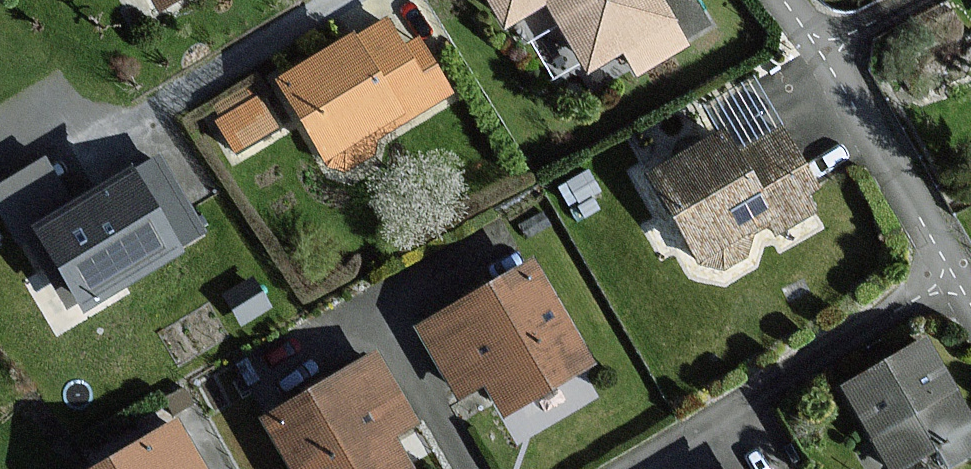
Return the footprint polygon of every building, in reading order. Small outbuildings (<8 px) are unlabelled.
[(507,23),(547,0),(493,0),(507,23)] [(659,0),(550,0),(589,66),(670,19),(659,0)] [(387,20),(282,78),(329,162),(336,158),(342,169),(370,153),(364,142),(450,95),(419,39),(402,49),(387,20)] [(712,96),(735,138),(776,116),(753,74),(712,96)] [(258,82),(216,113),(242,148),(284,118),(258,82)] [(722,133),(653,174),(705,260),(717,253),(724,264),(746,251),(740,240),(773,220),(779,231),(812,211),(801,193),(814,185),(779,128),(735,155),(722,133)] [(84,300),(199,229),(157,162),(122,184),(118,178),(39,227),(84,300)] [(533,261),(419,326),(460,396),(485,382),(503,413),(591,362),(533,261)] [(848,386),(894,468),(940,442),(952,464),(970,453),(970,421),(926,342),(848,386)] [(265,418),(294,468),(411,468),(392,435),(415,422),(377,355),(265,418)] [(98,468),(202,468),(177,425),(98,468)]
